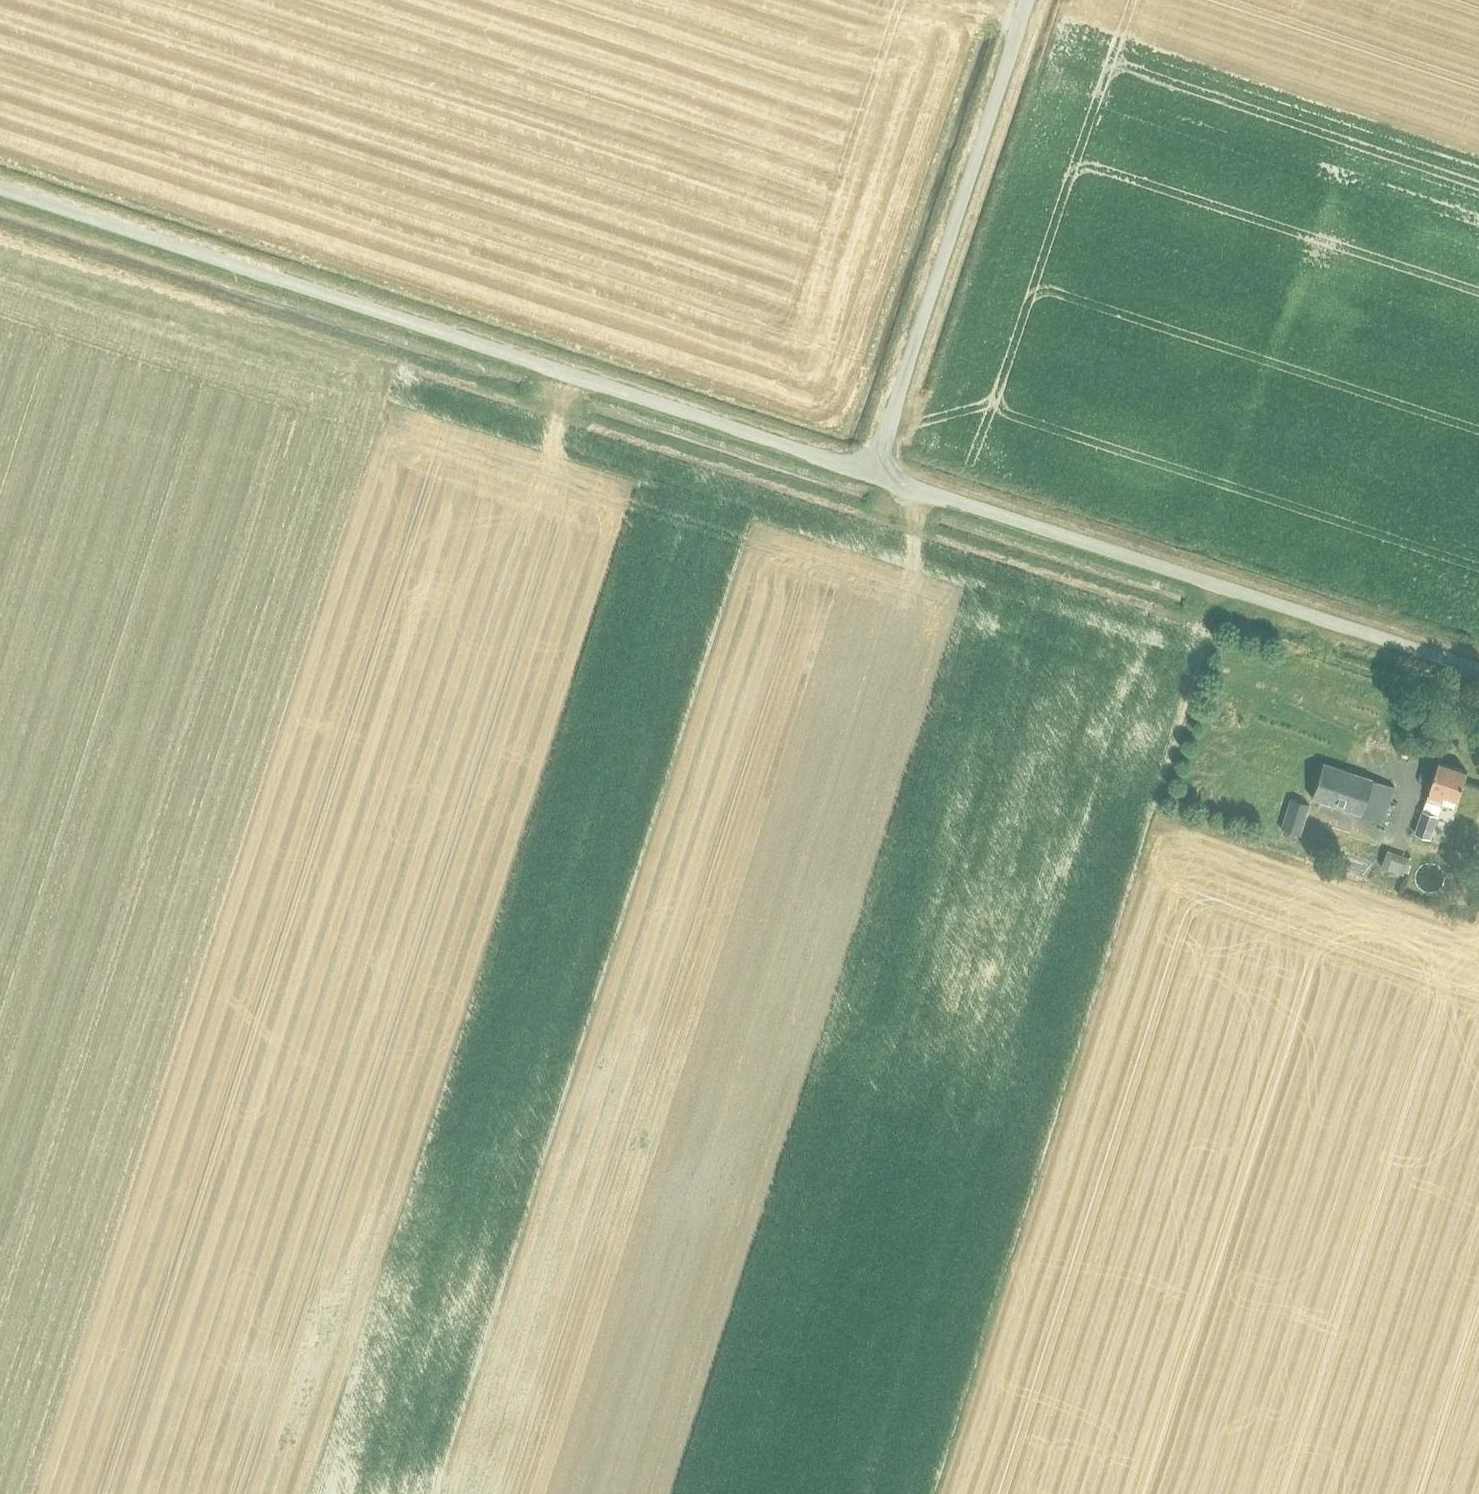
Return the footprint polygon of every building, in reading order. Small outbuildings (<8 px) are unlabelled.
[(1418,834),(1433,838),(1444,805),(1444,806),(1447,796),(1461,800),(1470,771),(1441,763),(1418,834)] [(1314,797),(1363,813),(1382,819),(1392,786),(1325,764),(1314,797)] [(1284,830),(1302,835),(1312,804),(1294,798),(1284,830)] [(1394,854),(1389,870),(1404,874),(1409,858),(1394,854)]
